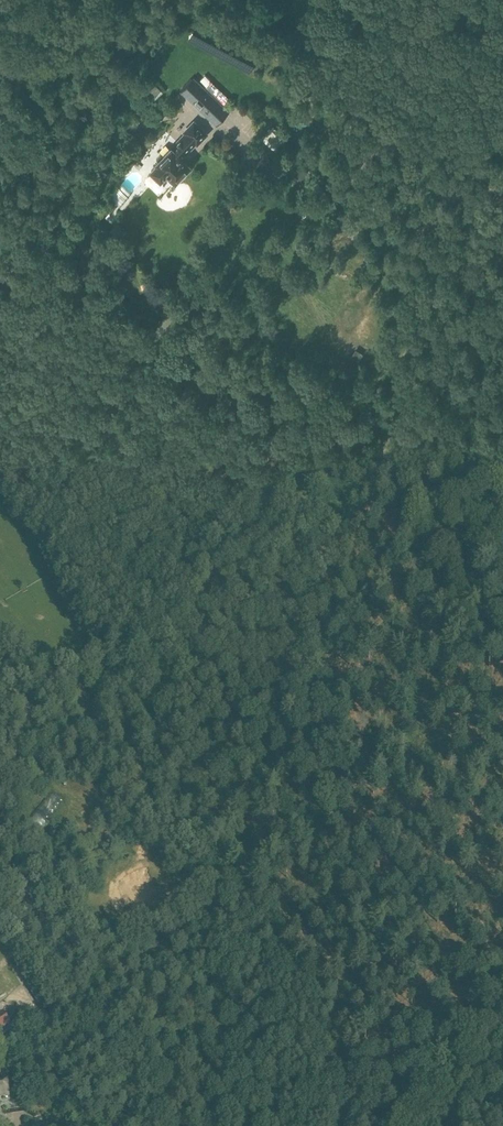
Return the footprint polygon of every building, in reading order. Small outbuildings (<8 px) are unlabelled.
[(180,91),(188,98),(216,126),(230,112),(194,77),(180,91)] [(156,165),(151,170),(161,179),(167,174),(175,182),(177,180),(178,180),(178,181),(179,181),(180,181),(181,181),(182,181),(183,180),(184,179),(184,178),(184,177),(184,176),(184,175),(183,174),(183,173),(190,166),(181,157),(195,142),(197,144),(206,134),(194,122),(184,132),(186,133),(164,155),(161,154),(157,158),(158,162),(156,164),(156,165)] [(233,333),(223,329),(217,341),(228,346),(233,333)] [(23,955),(17,959),(14,960),(29,984),(37,979),(23,955)] [(35,983),(28,987),(41,1009),(48,1005),(35,983)] [(0,1012),(0,1037),(14,1028),(11,1024),(5,1013),(3,1010),(0,1012)] [(8,1097),(6,1078),(0,1079),(0,1098),(8,1097)]
